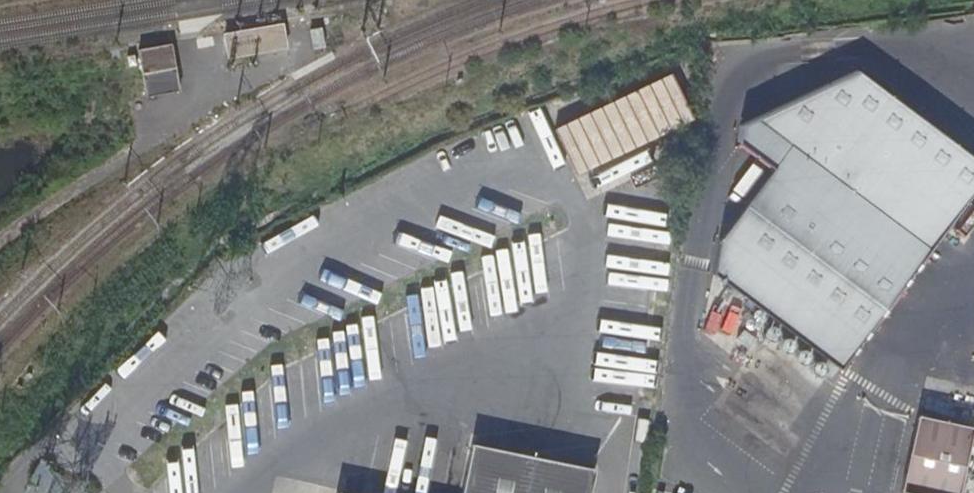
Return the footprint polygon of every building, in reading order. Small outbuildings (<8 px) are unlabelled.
[(276,25),(217,34),(221,58),(280,48),(276,25)] [(207,38),(190,40),(192,48),(208,45),(207,38)] [(172,90),(165,46),(134,52),(142,96),(172,90)] [(973,194),(973,158),(859,69),(743,125),(739,143),(775,170),(722,239),(715,277),(838,370),(973,194)] [(688,121),(667,75),(554,131),(578,175),(688,121)] [(708,306),(705,335),(736,338),(739,310),(708,306)] [(917,418),(901,492),(902,492),(956,492),(971,430),(917,418)] [(592,469),(470,444),(460,492),(587,492),(592,469)]
